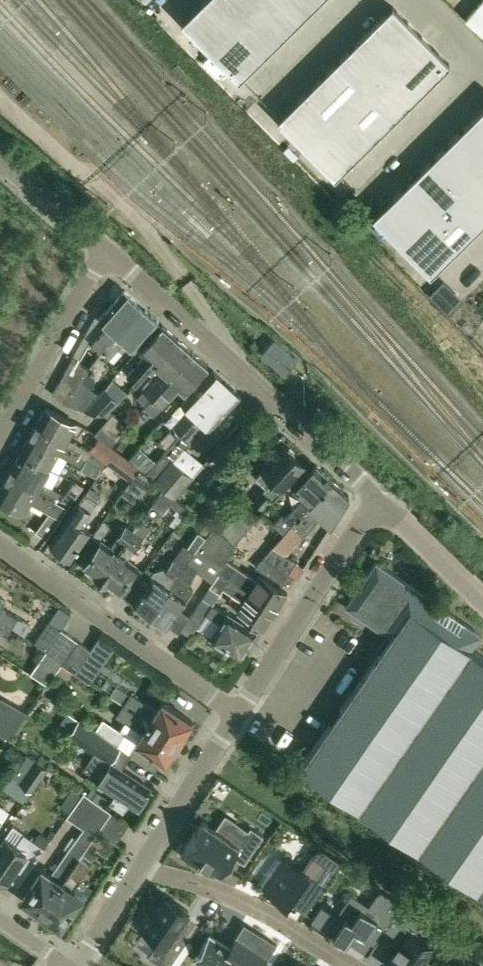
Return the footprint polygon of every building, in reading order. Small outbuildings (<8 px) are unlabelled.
[(182,21),(239,79),(319,0),(203,0),(182,21)] [(482,33),(482,0),(466,18),(482,33)] [(392,5),(278,119),(335,176),(450,63),(392,5)] [(373,215),(430,273),(482,221),(482,107),(373,215)] [(136,312),(142,305),(124,290),(100,317),(110,326),(94,344),(102,351),(104,348),(123,327),(123,328),(130,321),(128,319),(135,312),(136,312)] [(123,327),(104,348),(109,352),(106,355),(110,359),(126,340),(135,348),(159,320),(142,305),(136,312),(135,312),(128,319),(130,321),(123,328),(123,327)] [(150,371),(179,338),(163,324),(140,350),(146,355),(128,374),(138,383),(149,370),(150,371)] [(153,396),(193,350),(179,338),(150,371),(154,375),(143,388),(153,396)] [(193,350),(153,396),(144,406),(154,415),(180,385),(186,390),(209,364),(193,350)] [(88,369),(72,359),(66,370),(52,394),(65,403),(82,379),(88,369)] [(188,406),(172,424),(182,433),(228,382),(213,369),(183,402),(188,406)] [(82,379),(65,403),(66,403),(87,409),(101,393),(82,379)] [(161,452),(144,472),(174,497),(191,476),(171,460),(185,445),(189,440),(205,422),(211,428),(240,396),(241,395),(228,382),(182,433),(176,439),(167,449),(165,448),(162,452),(161,452)] [(101,393),(87,409),(106,414),(118,402),(105,388),(101,393)] [(47,405),(34,428),(84,456),(85,457),(101,465),(104,461),(130,482),(139,470),(140,468),(100,437),(90,450),(85,447),(67,437),(76,421),(47,405)] [(112,411),(97,429),(114,442),(128,426),(112,411)] [(80,463),(84,456),(34,428),(21,451),(51,467),(60,451),(80,463)] [(262,507),(278,490),(304,463),(295,455),(295,451),(291,448),(287,448),(285,446),(272,460),(269,460),(265,464),(265,467),(263,468),(263,469),(256,476),(264,484),(267,484),(253,498),(262,507)] [(44,480),(51,467),(21,451),(9,473),(55,499),(57,495),(59,496),(62,491),(44,480)] [(85,457),(81,466),(97,474),(101,465),(85,457)] [(281,513),(273,523),(284,532),(291,524),(292,524),(292,523),(292,524),(293,524),(293,523),(298,517),(333,479),(320,468),(316,464),(294,489),(303,497),(291,511),(286,517),(281,513)] [(139,470),(130,482),(123,492),(134,499),(149,478),(139,470)] [(55,499),(9,473),(0,489),(0,498),(26,513),(32,501),(48,510),(35,529),(46,537),(67,506),(55,499)] [(303,533),(321,513),(331,522),(349,494),(333,479),(298,517),(293,523),(303,533)] [(88,487),(76,481),(63,499),(75,505),(88,487)] [(91,531),(80,523),(101,494),(89,486),(69,515),(70,516),(51,541),(60,547),(61,551),(67,555),(70,555),(73,556),(91,531)] [(162,513),(170,504),(183,515),(189,509),(174,497),(163,488),(150,503),(162,513)] [(218,529),(234,543),(257,518),(241,503),(218,529)] [(103,539),(85,565),(86,566),(87,569),(92,572),(95,572),(101,577),(135,531),(130,527),(126,524),(111,545),(103,539)] [(206,537),(198,549),(222,566),(227,559),(236,546),(214,528),(214,527),(207,537),(206,537)] [(135,531),(101,577),(108,581),(109,585),(114,588),(117,588),(119,589),(121,586),(130,592),(145,571),(136,565),(137,564),(128,558),(143,537),(143,536),(135,531)] [(145,571),(130,592),(136,596),(134,599),(135,600),(136,601),(137,605),(141,608),(145,607),(151,612),(190,559),(193,555),(202,542),(206,537),(206,536),(198,531),(197,533),(194,536),(185,549),(183,547),(169,567),(154,570),(149,566),(145,571)] [(273,545),(264,555),(290,572),(297,561),(273,545)] [(264,555),(255,565),(283,583),(290,572),(264,555)] [(167,623),(169,624),(194,589),(187,584),(200,565),(190,559),(151,612),(158,617),(159,621),(164,624),(167,623)] [(260,574),(257,579),(227,560),(219,573),(274,611),(287,591),(260,574)] [(301,764),(299,767),(482,894),(482,656),(471,648),(481,634),(376,561),(345,606),(390,637),(307,756),(293,747),(288,755),(301,764)] [(264,628),(274,611),(219,573),(210,587),(219,592),(223,587),(243,599),(236,610),(264,628)] [(14,626),(25,634),(30,624),(2,608),(6,601),(0,597),(0,618),(14,626)] [(228,613),(213,603),(204,597),(182,628),(192,635),(207,612),(222,622),(213,637),(240,655),(243,651),(245,651),(248,646),(248,643),(256,631),(229,612),(228,613)] [(53,615),(60,606),(49,599),(46,603),(47,610),(53,615)] [(64,625),(71,614),(60,606),(51,619),(50,619),(62,627),(64,625)] [(14,626),(0,618),(0,630),(9,635),(14,626)] [(46,649),(61,628),(49,619),(34,640),(46,649)] [(74,673),(92,648),(61,628),(46,649),(47,649),(46,650),(63,661),(61,663),(74,673)] [(48,683),(61,663),(63,661),(46,650),(31,672),(48,683)] [(116,685),(110,695),(124,704),(130,694),(116,685)] [(163,700),(157,709),(131,692),(130,694),(124,704),(180,740),(193,719),(163,700)] [(0,699),(0,735),(8,741),(27,714),(0,699)] [(167,760),(180,740),(124,704),(117,715),(126,721),(120,731),(104,721),(98,730),(131,753),(152,768),(160,756),(167,760)] [(79,718),(67,710),(56,727),(68,735),(79,718)] [(122,767),(131,753),(98,730),(80,718),(69,734),(101,755),(90,772),(99,777),(97,781),(115,794),(110,801),(123,810),(129,802),(136,807),(138,803),(141,803),(144,799),(143,796),(150,786),(122,767)] [(48,768),(26,752),(12,772),(34,788),(48,768)] [(75,785),(60,805),(69,811),(80,796),(83,791),(77,786),(75,785)] [(79,857),(98,830),(111,811),(84,792),(67,816),(82,827),(67,849),(68,849),(51,874),(42,868),(22,897),(42,911),(79,857)] [(111,811),(98,830),(115,843),(129,824),(111,811)] [(203,820),(180,853),(197,865),(201,859),(220,873),(233,854),(244,862),(264,834),(251,826),(239,844),(203,820)] [(24,832),(13,825),(0,843),(0,876),(6,880),(20,860),(30,867),(45,847),(24,832)] [(41,833),(40,832),(35,839),(45,847),(50,839),(41,833)] [(286,856),(264,889),(269,892),(287,905),(289,902),(294,894),(296,891),(309,900),(309,901),(312,903),(341,861),(318,845),(328,852),(324,858),(314,851),(313,851),(302,867),(286,856)] [(79,857),(42,911),(61,924),(81,896),(73,890),(90,865),(79,857)] [(322,903),(311,919),(333,933),(332,933),(347,943),(348,940),(349,940),(356,930),(374,943),(375,944),(384,930),(403,904),(403,903),(397,899),(380,888),(369,904),(352,892),(337,913),(322,903)] [(138,923),(144,927),(142,930),(152,938),(150,941),(155,945),(148,954),(165,965),(168,965),(187,938),(175,930),(189,910),(166,895),(153,915),(146,910),(138,923)] [(384,964),(386,965),(430,965),(432,963),(427,959),(437,945),(415,931),(424,918),(403,904),(384,930),(400,941),(395,948),(393,947),(392,948),(394,949),(384,964)] [(194,959),(206,965),(232,965),(233,964),(236,965),(262,965),(277,943),(252,927),(236,952),(210,935),(194,959)] [(471,952),(465,948),(457,959),(463,963),(471,952)]
